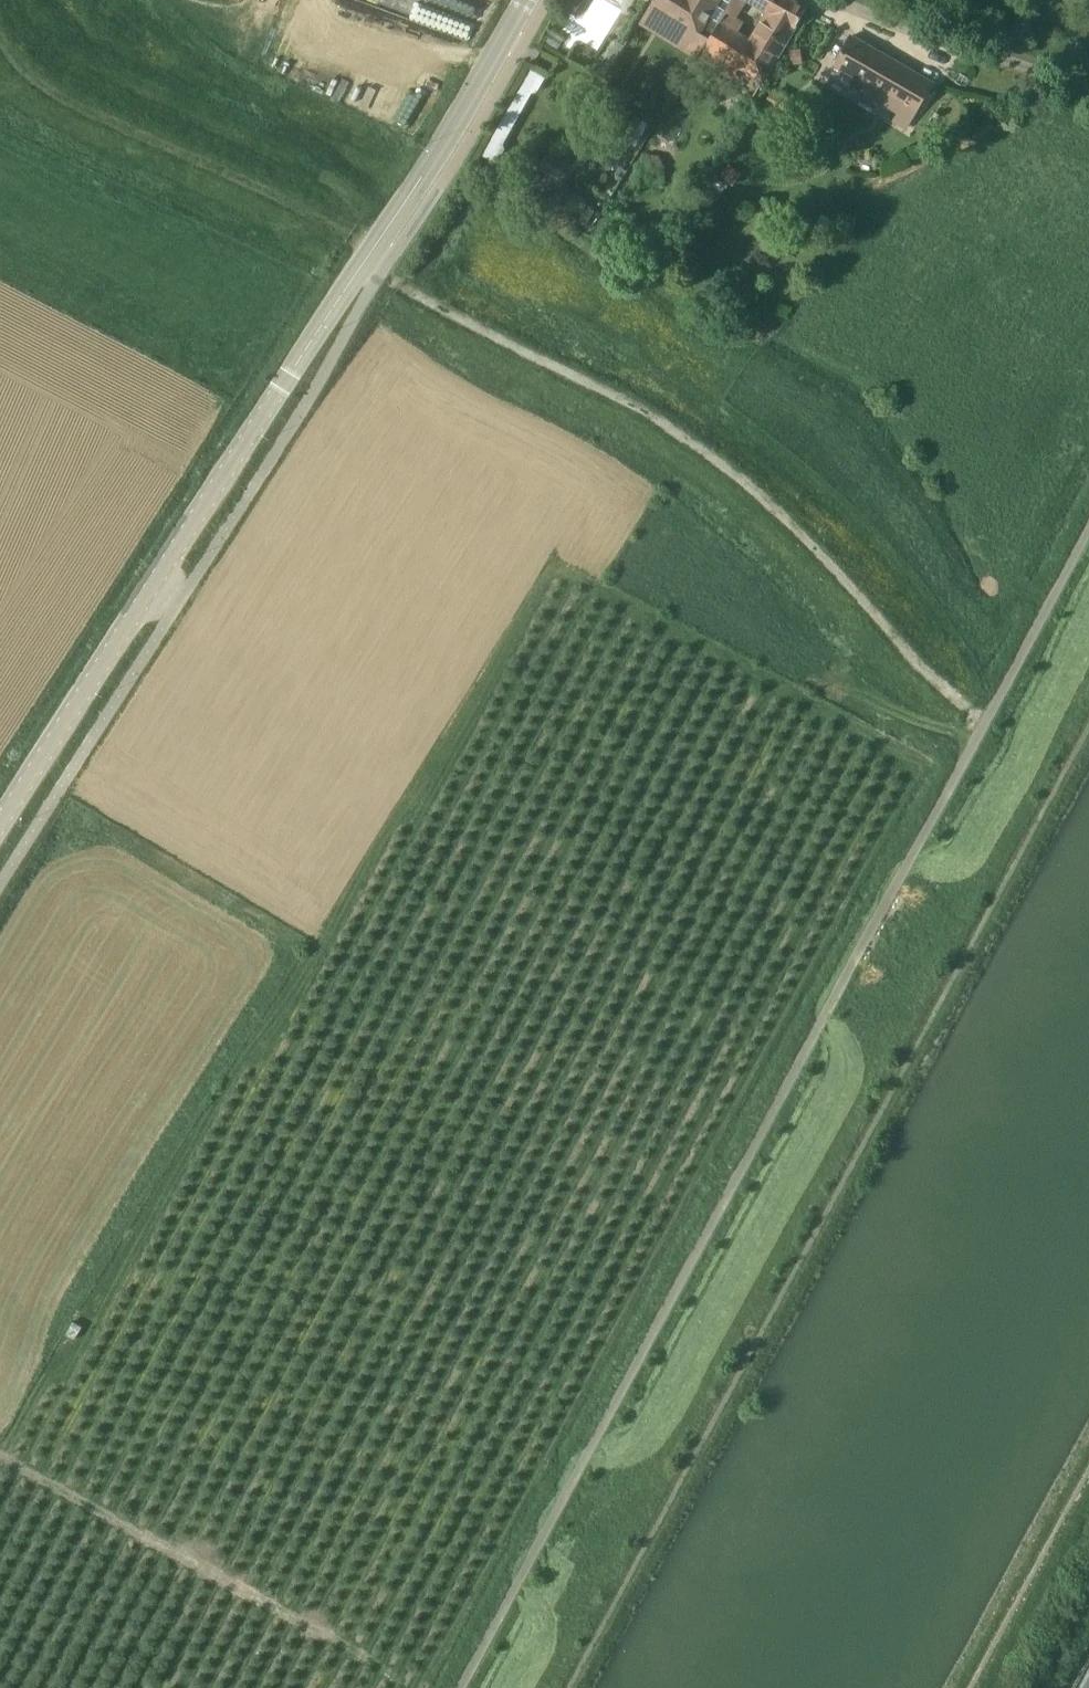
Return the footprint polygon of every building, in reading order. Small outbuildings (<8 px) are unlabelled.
[(651,6),(690,30),(684,41),(702,52),(705,46),(727,10),(733,0),(654,0),(651,6)] [(808,7),(795,0),(752,0),(769,10),(746,49),(732,42),(742,25),(734,20),(747,0),(733,0),(727,10),(705,46),(764,81),(797,26),(808,7)] [(835,65),(866,83),(859,95),(898,117),(895,122),(907,129),(933,84),(851,37),(835,65)] [(791,50),(793,65),(804,64),(802,49),(791,50)] [(606,79),(614,65),(605,60),(597,74),(603,78),(606,79)] [(564,183),(540,168),(528,189),(552,204),(564,183)] [(845,201),(833,195),(827,207),(839,213),(845,201)]
